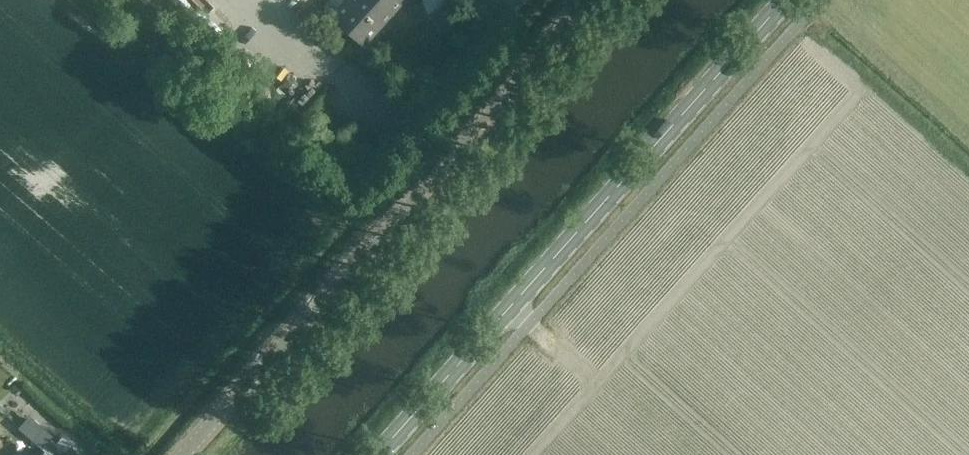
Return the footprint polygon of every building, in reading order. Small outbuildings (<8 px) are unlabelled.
[(328,17),(363,48),(406,0),(343,0),(328,17)] [(455,24),(446,0),(425,0),(437,31),(455,24)] [(65,452),(50,440),(52,438),(40,428),(39,430),(30,422),(23,429),(32,437),(21,450),(27,454),(37,454),(42,449),(49,454),(63,454),(65,452)] [(66,454),(82,454),(83,453),(74,445),(66,454)]
